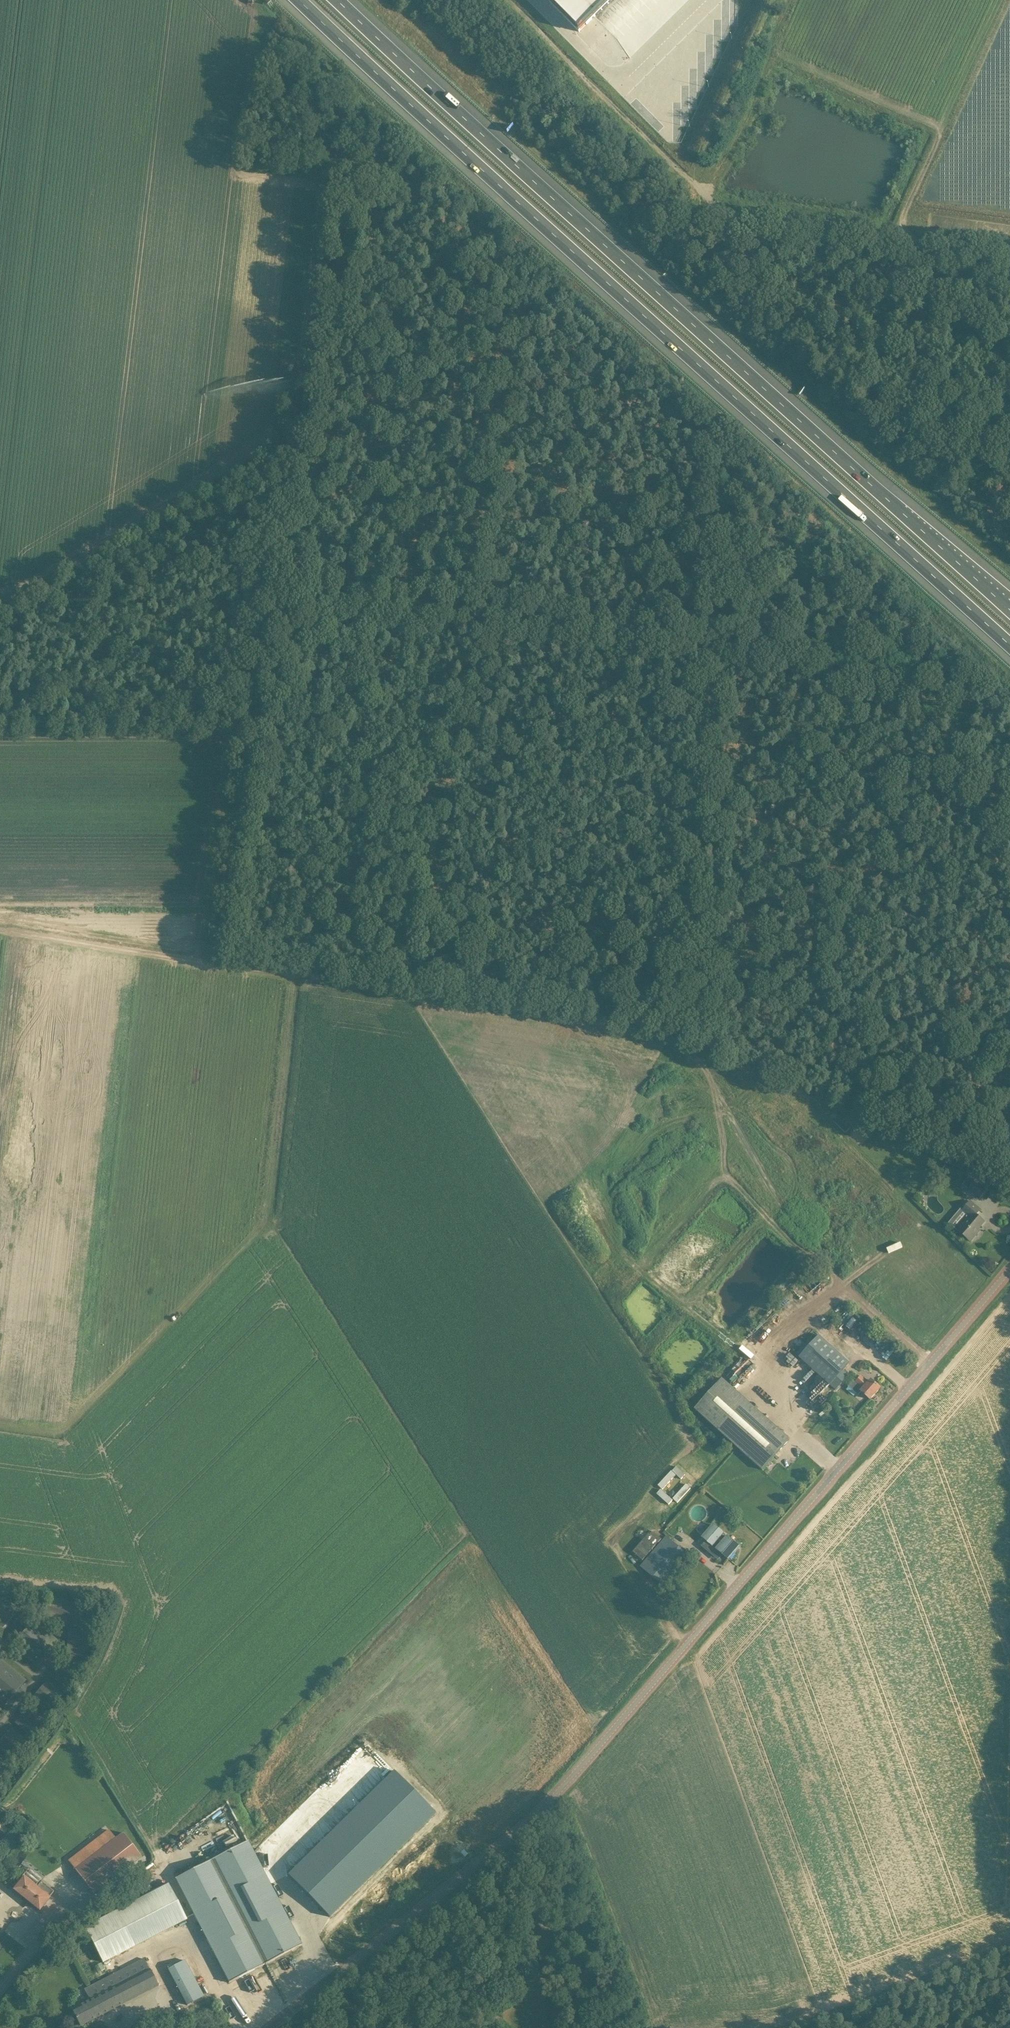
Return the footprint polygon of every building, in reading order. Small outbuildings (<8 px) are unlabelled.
[(584,36),(621,0),(548,0),(584,36)] [(840,1119),(836,1123),(845,1131),(848,1128),(840,1119)] [(967,1190),(979,1200),(987,1190),(976,1180),(975,1181),(969,1176),(963,1184),(968,1189),(967,1190)] [(969,1215),(958,1228),(956,1230),(971,1242),(978,1233),(976,1232),(985,1222),(976,1215),(981,1209),(971,1200),(962,1210),(969,1215)] [(791,1331),(780,1342),(788,1350),(799,1338),(791,1331)] [(850,1363),(843,1356),(819,1336),(814,1342),(800,1357),(836,1390),(849,1375),(844,1370),(850,1363)] [(856,1381),(854,1379),(848,1386),(859,1395),(862,1392),(870,1399),(881,1388),(871,1380),(869,1383),(861,1376),(856,1381)] [(790,1439),(758,1410),(723,1378),(695,1409),(762,1470),(790,1439)] [(740,1547),(712,1523),(702,1536),(729,1559),(740,1547)] [(657,1540),(650,1534),(649,1534),(633,1552),(641,1558),(643,1560),(659,1542),(657,1540)] [(686,1552),(666,1536),(649,1557),(657,1564),(648,1573),(666,1588),(681,1569),(675,1564),(686,1552)] [(10,1618),(13,1615),(10,1612),(14,1608),(2,1598),(0,1601),(0,1609),(10,1618)] [(1,1623),(5,1618),(8,1621),(10,1618),(0,1609),(0,1622),(1,1623)] [(34,1623),(24,1634),(36,1644),(45,1633),(34,1623)] [(45,1633),(36,1644),(47,1653),(56,1642),(45,1633)] [(24,1634),(15,1645),(26,1655),(36,1644),(24,1634)] [(74,1644),(71,1643),(70,1646),(88,1651),(90,1641),(76,1638),(74,1644)] [(36,1644),(26,1655),(38,1664),(47,1653),(36,1644)] [(88,1651),(70,1646),(69,1650),(73,1651),(71,1657),(85,1661),(88,1651)] [(0,1663),(0,1680),(3,1682),(12,1671),(1,1662),(0,1663)] [(60,1668),(74,1680),(80,1673),(69,1663),(65,1668),(62,1665),(60,1668)] [(60,1673),(56,1678),(67,1688),(74,1680),(60,1668),(57,1671),(60,1673)] [(12,1671),(3,1682),(14,1692),(24,1681),(12,1671)] [(0,1686),(0,1699),(5,1703),(14,1692),(3,1682),(0,1686)] [(46,1690),(43,1687),(40,1690),(54,1702),(61,1695),(50,1685),(46,1690)] [(37,1700),(48,1710),(54,1702),(40,1690),(38,1693),(41,1695),(37,1700)] [(24,1715),(38,1727),(44,1720),(33,1710),(29,1714),(26,1712),(24,1715)] [(20,1725),(31,1735),(38,1727),(24,1715),(21,1718),(24,1720),(20,1725)] [(10,1737),(7,1734),(4,1737),(18,1749),(25,1742),(14,1732),(10,1737)] [(18,1749),(4,1737),(2,1740),(5,1742),(1,1747),(12,1757),(18,1749)] [(2,1774),(8,1766),(0,1759),(0,1772),(2,1774)] [(436,1814),(394,1771),(289,1875),(331,1918),(436,1814)] [(9,1828),(0,1821),(0,1836),(2,1838),(9,1828)] [(123,1833),(76,1869),(94,1893),(142,1857),(123,1833)] [(247,1840),(214,1857),(266,1960),(301,1942),(247,1840)] [(229,1983),(265,1964),(211,1860),(175,1879),(229,1983)] [(13,1890),(40,1911),(51,1898),(50,1897),(54,1891),(41,1881),(37,1886),(24,1876),(13,1890)] [(168,1884),(84,1927),(103,1963),(187,1920),(168,1884)] [(164,1982),(150,1955),(94,1984),(94,1985),(100,1995),(72,2009),(80,2026),(164,1982)] [(187,2005),(204,1996),(185,1960),(168,1969),(187,2005)] [(548,2015),(533,2020),(535,2027),(552,2027),(548,2015)]
